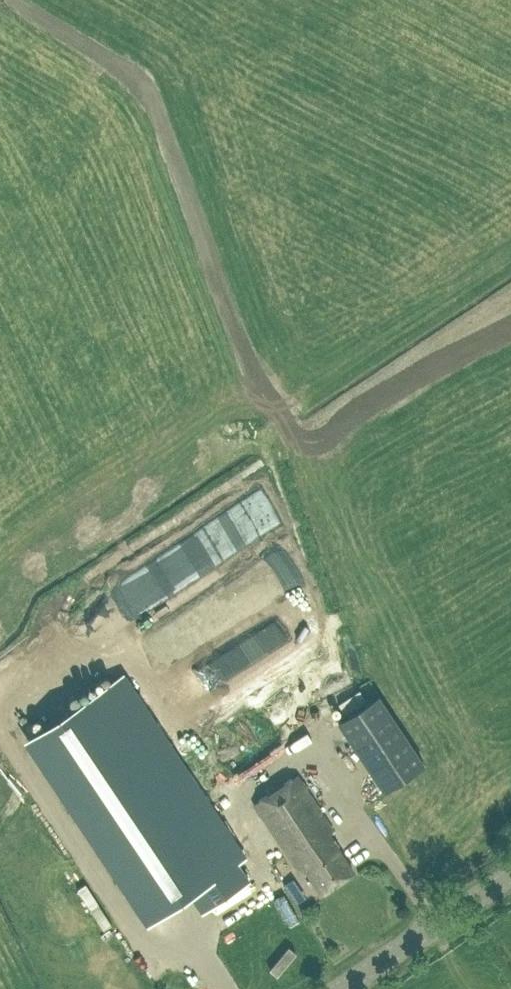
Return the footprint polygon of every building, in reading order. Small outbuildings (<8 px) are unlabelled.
[(120,676),(28,737),(150,919),(189,893),(200,910),(248,878),(237,861),(241,857),(120,676)] [(274,732),(294,722),(279,693),(259,703),(274,732)] [(382,790),(423,763),(378,695),(337,722),(382,790)] [(355,873),(328,833),(333,830),(295,774),(253,802),(299,870),(305,867),(323,894),(355,873)]
